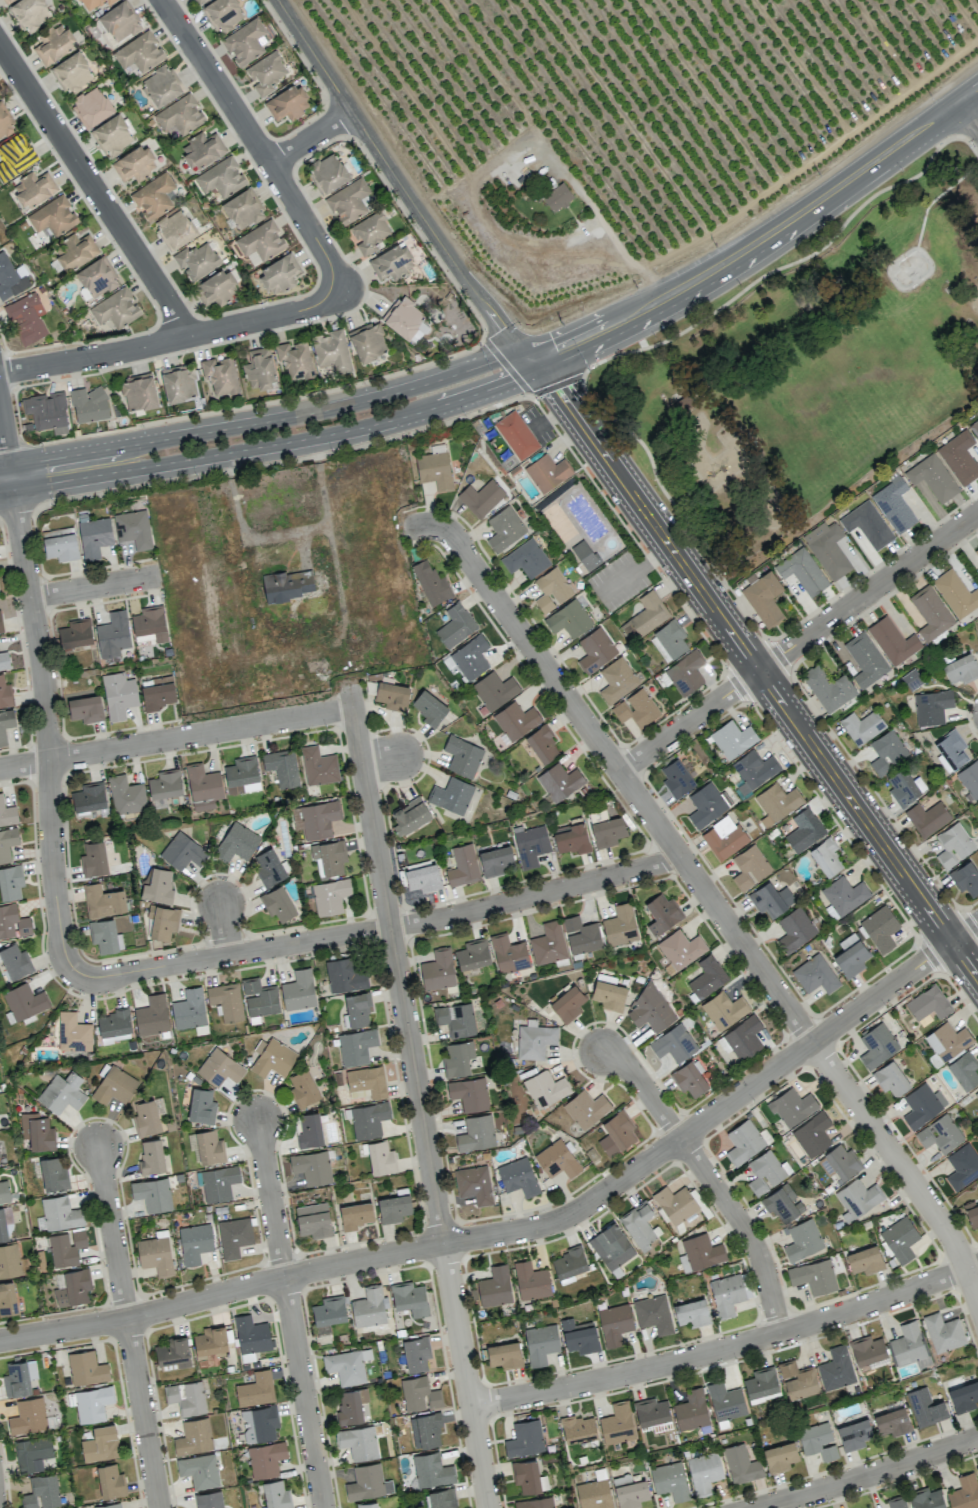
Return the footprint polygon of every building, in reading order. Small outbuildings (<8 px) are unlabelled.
[(53,15),(42,0),(19,0),(8,8),(26,34),(53,15)] [(87,13),(106,0),(109,5),(116,0),(78,0),(87,13)] [(98,18),(116,44),(141,27),(122,0),(98,18)] [(235,0),(214,0),(203,7),(219,33),(245,17),(235,0)] [(221,38),(238,67),(264,52),(256,38),(266,33),(257,17),(221,38)] [(76,46),(62,23),(38,37),(41,43),(32,48),(43,66),(76,46)] [(122,69),(133,63),(140,73),(165,58),(148,30),(112,52),(122,69)] [(67,94),(94,79),(78,51),(51,66),(67,94)] [(244,70),(252,83),(251,84),(260,98),(274,89),(271,83),(287,72),(274,51),(244,70)] [(183,91),(166,64),(139,81),(157,108),(183,91)] [(298,83),(264,103),(275,122),(286,115),(289,121),(312,107),(298,83)] [(68,102),(86,130),(114,112),(96,85),(68,102)] [(174,125),(180,136),(207,122),(199,106),(198,107),(191,94),(153,113),(162,132),(174,125)] [(14,131),(1,103),(0,103),(0,138),(14,131)] [(137,140),(119,112),(91,131),(108,158),(137,140)] [(226,150),(216,132),(205,138),(202,133),(178,147),(192,171),(226,150)] [(2,184),(39,160),(30,147),(29,148),(18,133),(0,145),(0,158),(2,161),(0,162),(0,181),(2,184)] [(136,181),(159,167),(144,144),(111,164),(122,183),(133,176),(136,181)] [(309,166),(324,194),(350,179),(334,152),(309,166)] [(238,168),(231,155),(193,177),(203,194),(214,187),(221,199),(246,184),(237,168),(238,168)] [(47,171),(36,178),(33,172),(10,186),(24,210),(58,189),(47,171)] [(173,207),(166,192),(174,188),(167,173),(130,192),(145,222),(173,207)] [(323,197),(333,218),(342,214),(346,222),(367,212),(361,198),(370,194),(363,178),(323,197)] [(551,213),(574,200),(564,182),(541,195),(551,213)] [(238,232),(264,216),(247,188),(221,204),(238,232)] [(47,226),(54,237),(78,222),(69,206),(70,205),(62,193),(26,216),(36,233),(47,226)] [(156,231),(170,253),(198,235),(181,208),(159,222),(162,227),(156,231)] [(348,227),(355,242),(355,243),(362,257),(378,249),(375,242),(391,234),(380,211),(348,227)] [(235,239),(250,267),(286,248),(277,231),(278,230),(272,219),(235,239)] [(88,234),(78,240),(74,233),(61,241),(67,250),(56,257),(66,272),(100,253),(88,234)] [(171,256),(179,270),(182,268),(191,282),(221,264),(207,241),(188,252),(186,248),(171,256)] [(367,261),(379,280),(389,274),(392,279),(416,266),(402,241),(367,261)] [(3,250),(0,252),(0,301),(1,302),(30,284),(24,273),(18,276),(3,250)] [(301,270),(290,252),(256,273),(271,297),(295,282),(292,277),(301,270)] [(118,281),(100,256),(74,274),(84,288),(79,291),(86,302),(118,281)] [(204,305),(213,299),(217,305),(240,291),(226,268),(194,288),(204,305)] [(109,318),(116,330),(141,314),(131,298),(132,297),(124,285),(87,309),(98,325),(109,318)] [(48,334),(39,315),(45,313),(35,292),(3,307),(21,346),(48,334)] [(381,322),(408,340),(426,313),(399,295),(381,322)] [(377,320),(347,332),(360,363),(389,351),(377,320)] [(343,328),(328,331),(328,336),(311,339),(317,367),(331,364),(333,374),(351,371),(343,328)] [(314,376),(306,341),(290,345),(290,342),(274,345),(278,363),(284,361),(289,381),(314,376)] [(239,392),(232,356),(214,360),(213,358),(199,361),(203,377),(209,376),(214,397),(239,392)] [(191,364),(161,370),(167,402),(198,396),(191,364)] [(158,406),(151,373),(120,379),(126,412),(158,406)] [(76,423),(109,418),(103,387),(85,390),(84,388),(70,390),(76,423)] [(68,433),(63,391),(46,393),(46,394),(21,397),(23,414),(32,413),(34,430),(52,428),(53,434),(68,433)] [(515,410),(542,447),(521,462),(494,425),(515,410)] [(977,476),(977,468),(966,449),(975,443),(966,429),(936,448),(962,487),(977,476)] [(415,456),(418,483),(435,480),(436,491),(452,489),(447,451),(415,456)] [(903,472),(912,486),(923,479),(939,504),(959,491),(934,452),(903,472)] [(541,494),(574,473),(564,458),(554,465),(546,453),(523,468),(541,494)] [(917,522),(900,494),(907,489),(896,471),(888,476),(891,482),(871,495),(896,535),(917,522)] [(476,492),(468,484),(456,497),(480,520),(505,493),(490,478),(476,492)] [(857,526),(874,551),(894,538),(868,499),(838,519),(847,533),(857,526)] [(496,533),(485,540),(495,554),(527,532),(508,505),(487,520),(496,533)] [(153,548),(145,509),(112,515),(117,542),(133,539),(135,552),(153,548)] [(113,544),(109,517),(78,522),(83,561),(100,558),(98,546),(113,544)] [(832,582),(852,568),(834,542),(844,536),(834,521),(827,526),(824,522),(802,536),(832,582)] [(56,557),(57,562),(78,559),(74,527),(42,531),(45,558),(56,557)] [(551,564),(532,537),(499,560),(509,574),(520,567),(529,580),(551,564)] [(586,572),(600,563),(585,538),(571,547),(586,572)] [(793,572),(808,598),(828,586),(805,546),(773,565),(781,579),(793,572)] [(429,607),(452,596),(443,576),(438,578),(434,568),(430,570),(425,559),(411,565),(429,607)] [(574,593),(556,566),(534,581),(543,595),(534,600),(544,615),(557,606),(556,605),(574,593)] [(977,606),(977,586),(968,593),(952,567),(932,580),(956,620),(977,606)] [(765,630),(784,618),(771,597),(783,590),(771,570),(740,589),(765,630)] [(315,594),(311,572),(262,579),(266,602),(315,594)] [(908,597),(926,624),(917,630),(927,646),(948,633),(945,629),(954,623),(929,584),(908,597)] [(670,617),(653,589),(636,598),(644,610),(620,624),(630,641),(670,617)] [(592,626),(577,599),(543,618),(552,633),(563,627),(570,639),(592,626)] [(477,630),(460,601),(444,610),(450,621),(434,630),(444,649),(477,630)] [(140,608),(141,614),(131,616),(135,643),(167,639),(163,605),(140,608)] [(108,611),(109,623),(95,625),(99,658),(120,656),(119,648),(130,646),(125,609),(108,611)] [(903,640),(886,614),(866,628),(892,666),(922,646),(913,633),(903,640)] [(92,644),(89,619),(67,622),(68,627),(58,628),(60,648),(92,644)] [(688,648),(681,639),(685,636),(673,619),(648,637),(666,663),(688,648)] [(577,641),(586,655),(577,660),(586,674),(618,654),(601,626),(577,641)] [(890,669),(863,630),(843,645),(861,670),(852,677),(861,690),(890,669)] [(448,655),(466,682),(490,666),(480,653),(489,647),(480,633),(448,655)] [(695,669),(705,662),(696,648),(663,670),(682,698),(704,682),(695,669)] [(7,651),(0,652),(0,670),(10,668),(7,651)] [(977,676),(977,669),(970,652),(941,666),(950,684),(960,680),(962,684),(977,676)] [(598,692),(607,706),(640,684),(621,656),(598,672),(607,685),(598,692)] [(844,673),(830,682),(817,663),(800,675),(827,714),(858,693),(844,673)] [(902,676),(911,690),(923,683),(914,668),(902,676)] [(521,691),(511,676),(501,682),(493,670),(470,686),(488,713),(521,691)] [(134,679),(125,680),(124,672),(101,675),(109,722),(126,719),(124,708),(138,705),(134,679)] [(12,705),(8,684),(4,684),(2,674),(0,674),(0,707),(12,705)] [(152,678),(152,686),(142,686),(143,712),(159,711),(159,704),(175,703),(173,677),(152,678)] [(406,712),(409,686),(376,682),(375,701),(384,702),(384,709),(406,712)] [(631,716),(637,728),(660,716),(645,688),(610,707),(619,723),(631,716)] [(424,714),(420,719),(434,729),(449,708),(422,689),(411,705),(424,714)] [(913,694),(917,727),(944,723),(943,709),(954,707),(952,690),(913,694)] [(69,720),(82,718),(82,723),(103,721),(100,695),(67,699),(69,720)] [(542,721),(532,706),(522,713),(514,701),(492,716),(510,742),(542,721)] [(887,727),(875,709),(859,721),(852,711),(839,721),(857,747),(887,727)] [(13,710),(0,712),(0,746),(7,745),(4,728),(15,726),(13,710)] [(739,731),(731,719),(709,734),(727,762),(759,739),(749,725),(739,731)] [(561,752),(542,725),(524,738),(543,765),(561,752)] [(878,778),(892,769),(891,768),(909,756),(892,729),(869,743),(877,757),(869,763),(878,778)] [(968,762),(962,749),(965,747),(957,730),(933,741),(940,755),(937,756),(945,773),(968,762)] [(471,779),(484,749),(449,734),(442,750),(452,754),(446,769),(471,779)] [(339,781),(336,754),(319,756),(318,744),(301,746),(306,785),(339,781)] [(300,785),(293,749),(261,755),(264,771),(275,769),(278,789),(300,785)] [(743,783),(737,787),(742,795),(781,770),(771,755),(760,762),(752,750),(731,763),(743,783)] [(663,780),(673,799),(695,787),(679,758),(660,768),(665,779),(663,780)] [(219,771),(204,774),(202,762),(185,764),(193,811),(215,808),(213,799),(223,798),(219,771)] [(553,804),(586,782),(576,767),(566,774),(558,762),(535,777),(553,804)] [(973,762),(955,775),(973,801),(977,797),(977,769),(973,762)] [(886,778),(892,788),(889,790),(898,807),(927,790),(920,778),(913,782),(904,768),(886,778)] [(150,798),(182,795),(179,769),(157,771),(158,778),(147,779),(150,798)] [(143,783),(126,785),(125,774),(109,775),(113,814),(146,811),(143,783)] [(462,816),(474,786),(449,776),(444,790),(432,785),(425,800),(462,816)] [(106,806),(102,781),(80,785),(81,790),(70,792),(73,812),(106,806)] [(696,830),(729,808),(711,781),(688,796),(696,809),(687,816),(696,830)] [(805,802),(795,787),(783,794),(775,782),(753,796),(766,816),(759,820),(764,828),(805,802)] [(18,824),(16,806),(3,807),(2,793),(0,793),(0,826),(18,824)] [(390,811),(396,825),(392,826),(397,836),(431,820),(421,797),(390,811)] [(918,803),(904,811),(920,838),(952,820),(940,800),(923,811),(918,803)] [(291,808),(294,830),(303,829),(304,840),(331,836),(329,821),(341,819),(339,801),(291,808)] [(796,854),(826,833),(808,806),(790,818),(797,827),(784,836),(796,854)] [(748,841),(729,814),(699,835),(719,862),(748,841)] [(589,824),(597,849),(618,843),(616,839),(627,836),(621,815),(589,824)] [(261,838),(234,821),(213,854),(228,863),(234,853),(246,861),(261,838)] [(935,856),(944,870),(976,850),(958,821),(935,836),(944,850),(935,856)] [(558,855),(589,849),(584,822),(569,825),(570,831),(554,834),(558,855)] [(513,832),(521,870),(538,867),(536,854),(550,851),(545,826),(513,832)] [(16,828),(0,830),(0,863),(10,862),(8,846),(19,844),(16,828)] [(189,860),(199,867),(209,852),(177,830),(159,857),(181,872),(189,860)] [(808,852),(827,878),(844,866),(833,851),(837,847),(829,836),(808,852)] [(84,855),(79,856),(83,877),(108,873),(103,841),(82,844),(84,855)] [(318,877),(343,874),(342,862),(346,862),(344,841),(309,845),(311,860),(316,859),(318,877)] [(455,868),(446,870),(448,886),(479,881),(473,843),(451,847),(455,868)] [(731,878),(740,892),(772,871),(755,843),(731,858),(740,872),(731,878)] [(478,853),(484,878),(503,873),(502,870),(515,866),(509,845),(478,853)] [(286,878),(274,847),(251,857),(264,887),(286,878)] [(403,867),(409,891),(420,888),(421,893),(442,888),(435,859),(403,867)] [(948,874),(959,892),(965,888),(971,897),(977,893),(977,874),(969,860),(948,874)] [(20,899),(19,887),(24,886),(21,865),(0,867),(0,900),(20,899)] [(140,900),(171,904),(173,889),(170,889),(172,870),(151,868),(149,884),(142,883),(140,900)] [(312,883),(316,916),(343,913),(341,896),(352,895),(350,879),(312,883)] [(765,921),(796,902),(786,886),(775,892),(769,881),(749,894),(765,921)] [(127,912),(123,889),(101,892),(100,882),(83,885),(87,918),(127,912)] [(279,922),(296,915),(283,885),(259,895),(268,916),(275,913),(279,922)] [(654,938),(684,917),(671,898),(667,901),(661,892),(644,904),(655,919),(646,926),(654,938)] [(607,946),(638,940),(630,901),(613,905),(616,917),(602,919),(607,946)] [(29,917),(18,918),(15,903),(0,906),(0,939),(32,934),(29,917)] [(859,922),(880,955),(895,945),(888,935),(900,927),(886,904),(859,922)] [(149,938),(169,941),(170,931),(177,932),(180,910),(149,905),(147,918),(152,919),(149,938)] [(776,920),(785,935),(776,940),(785,954),(817,934),(800,906),(776,920)] [(603,947),(597,922),(581,925),(578,915),(562,919),(566,934),(571,955),(603,947)] [(91,944),(97,943),(98,954),(123,950),(121,933),(116,933),(113,918),(88,922),(91,944)] [(528,939),(534,965),(567,957),(558,919),(541,923),(544,935),(528,939)] [(698,934),(687,941),(678,928),(656,944),(675,972),(708,950),(698,934)] [(524,940),(509,944),(506,932),(489,936),(498,973),(530,966),(524,940)] [(838,942),(843,951),(832,957),(846,979),(866,967),(862,961),(870,957),(855,932),(838,942)] [(464,943),(465,948),(454,951),(459,970),(491,963),(485,938),(464,943)] [(25,950),(19,952),(15,943),(0,949),(0,958),(10,981),(34,970),(25,950)] [(418,963),(422,991),(455,986),(449,946),(432,949),(434,961),(418,963)] [(791,970),(806,994),(820,984),(826,994),(840,985),(819,952),(791,970)] [(696,963),(703,972),(687,984),(699,1001),(729,979),(710,953),(696,963)] [(366,971),(352,973),(350,958),(325,961),(329,993),(368,988),(366,971)] [(293,970),(295,981),(280,984),(284,1010),(316,1005),(310,967),(293,970)] [(276,985),(260,987),(259,977),(241,979),(243,996),(245,996),(247,1017),(279,1013),(276,985)] [(601,1007),(621,1012),(627,987),(594,980),(590,999),(602,1002),(601,1007)] [(2,993),(14,1022),(50,1007),(43,991),(32,995),(26,982),(2,993)] [(208,1005),(220,1003),(223,1023),(244,1019),(238,982),(205,987),(208,1005)] [(578,1006),(586,1000),(575,984),(548,1003),(564,1025),(582,1012),(578,1006)] [(938,1020),(952,1010),(934,984),(904,1003),(916,1021),(932,1011),(938,1020)] [(655,1034),(677,1017),(653,985),(622,1008),(636,1028),(646,1021),(655,1034)] [(171,1002),(174,1029),(206,1025),(202,986),(184,988),(185,1000),(171,1002)] [(716,1031),(751,1012),(742,995),(729,1003),(723,991),(701,1004),(716,1031)] [(170,1031),(164,992),(147,995),(148,1006),(133,1009),(137,1036),(170,1031)] [(348,1028),(371,1025),(367,992),(345,995),(348,1028)] [(476,1035),(471,1002),(433,1008),(436,1025),(447,1023),(449,1039),(476,1035)] [(101,1044),(133,1038),(127,1009),(96,1015),(101,1044)] [(91,1051),(91,1023),(76,1023),(76,1012),(59,1011),(58,1050),(91,1051)] [(763,1028),(753,1014),(722,1035),(740,1063),(763,1047),(753,1034),(763,1028)] [(974,1041),(964,1027),(955,1033),(946,1021),(924,1036),(942,1063),(974,1041)] [(667,1051),(676,1064),(698,1049),(680,1022),(648,1044),(657,1058),(667,1051)] [(900,1050),(883,1022),(858,1036),(867,1051),(858,1056),(866,1070),(900,1050)] [(517,1059),(544,1060),(544,1045),(557,1045),(557,1027),(518,1026),(517,1059)] [(368,1063),(365,1047),(378,1045),(375,1028),(337,1035),(342,1067),(368,1063)] [(264,1079),(270,1069),(284,1077),(297,1054),(270,1037),(267,1043),(260,1039),(253,1051),(259,1054),(249,1070),(264,1079)] [(442,1058),(445,1077),(470,1074),(468,1058),(474,1057),(472,1041),(446,1044),(448,1057),(442,1058)] [(225,1076),(237,1083),(246,1067),(212,1048),(197,1075),(218,1088),(225,1076)] [(967,1051),(946,1066),(965,1092),(977,1082),(977,1067),(976,1064),(967,1051)] [(888,1089),(895,1098),(911,1086),(892,1059),(871,1075),(883,1092),(888,1089)] [(682,1093),(687,1089),(692,1098),(708,1087),(691,1060),(669,1074),(682,1093)] [(105,1062),(97,1076),(101,1078),(90,1097),(105,1106),(111,1096),(124,1104),(138,1081),(105,1062)] [(345,1071),(348,1092),(369,1089),(370,1099),(386,1097),(381,1065),(345,1071)] [(298,1109),(321,1097),(306,1068),(288,1077),(294,1088),(288,1091),(298,1109)] [(36,1100),(58,1116),(67,1103),(76,1111),(87,1096),(76,1089),(83,1079),(71,1070),(64,1080),(55,1073),(36,1100)] [(552,1081),(547,1070),(523,1079),(534,1109),(572,1094),(565,1077),(552,1081)] [(461,1098),(462,1112),(488,1110),(485,1078),(447,1081),(448,1099),(461,1098)] [(902,1098),(911,1111),(902,1117),(912,1131),(948,1104),(938,1090),(933,1093),(924,1081),(902,1098)] [(212,1090),(191,1088),(188,1121),(214,1123),(216,1102),(211,1102),(212,1090)] [(799,1098),(793,1088),(769,1100),(783,1127),(819,1109),(811,1092),(799,1098)] [(601,1093),(592,1100),(583,1089),(562,1106),(583,1131),(612,1106),(601,1093)] [(162,1131),(153,1099),(133,1104),(136,1115),(131,1116),(137,1137),(162,1131)] [(350,1107),(354,1140),(382,1137),(379,1120),(391,1118),(389,1102),(350,1107)] [(600,1124),(608,1134),(597,1141),(609,1158),(637,1138),(631,1130),(635,1127),(622,1108),(600,1124)] [(831,1124),(823,1111),(790,1131),(808,1159),(831,1144),(822,1130),(831,1124)] [(296,1134),(298,1148),(323,1145),(319,1112),(299,1115),(302,1134),(296,1134)] [(54,1150),(53,1127),(48,1128),(48,1117),(38,1118),(38,1113),(21,1114),(21,1139),(29,1139),(29,1150),(54,1150)] [(964,1139),(946,1113),(915,1134),(924,1148),(934,1142),(942,1155),(964,1139)] [(496,1146),(490,1114),(464,1118),(466,1133),(454,1135),(457,1152),(496,1146)] [(725,1134),(734,1146),(725,1153),(734,1167),(766,1144),(748,1118),(725,1134)] [(190,1150),(197,1149),(199,1164),(226,1161),(223,1139),(216,1140),(215,1130),(187,1134),(190,1150)] [(562,1170),(568,1179),(581,1171),(561,1138),(534,1155),(548,1178),(562,1170)] [(142,1174),(164,1172),(161,1139),(139,1141),(142,1174)] [(394,1150),(387,1150),(386,1141),(361,1143),(362,1154),(367,1153),(370,1175),(397,1172),(394,1150)] [(977,1177),(977,1158),(969,1143),(946,1156),(954,1172),(945,1177),(954,1191),(977,1177)] [(817,1159),(827,1175),(834,1170),(841,1181),(862,1168),(850,1148),(845,1152),(840,1144),(817,1159)] [(756,1197),(770,1189),(768,1187),(792,1172),(785,1162),(780,1165),(769,1149),(746,1163),(756,1177),(747,1183),(756,1197)] [(305,1186),(331,1183),(328,1151),(289,1155),(291,1174),(303,1172),(305,1186)] [(524,1198),(540,1192),(526,1156),(496,1167),(505,1192),(520,1187),(524,1198)] [(39,1159),(43,1191),(67,1188),(65,1167),(59,1167),(58,1157),(39,1159)] [(199,1172),(205,1204),(232,1199),(229,1184),(240,1182),(237,1165),(199,1172)] [(457,1197),(474,1195),(476,1206),(492,1205),(488,1166),(454,1169),(457,1197)] [(129,1183),(132,1200),(143,1198),(146,1213),(172,1209),(167,1177),(129,1183)] [(834,1191),(849,1219),(885,1199),(876,1183),(864,1190),(858,1179),(834,1191)] [(7,1180),(0,1181),(0,1203),(10,1202),(7,1180)] [(760,1201),(771,1217),(776,1213),(784,1225),(805,1209),(797,1198),(786,1182),(760,1201)] [(671,1194),(665,1185),(652,1195),(673,1226),(700,1208),(684,1185),(671,1194)] [(412,1213),(409,1194),(377,1199),(381,1224),(402,1221),(402,1215),(412,1213)] [(82,1208),(69,1210),(66,1195),(40,1199),(43,1217),(36,1218),(38,1232),(84,1225),(82,1208)] [(642,1253),(650,1248),(647,1243),(661,1234),(657,1227),(652,1230),(645,1221),(654,1215),(644,1200),(618,1218),(642,1253)] [(338,1207),(343,1229),(375,1224),(371,1201),(338,1207)] [(295,1206),(298,1235),(311,1234),(311,1238),(331,1236),(328,1203),(295,1206)] [(964,1209),(971,1229),(977,1226),(977,1204),(964,1209)] [(897,1266),(914,1257),(908,1245),(919,1239),(907,1216),(879,1230),(897,1266)] [(239,1259),(238,1246),(253,1244),(250,1218),(218,1221),(221,1260),(239,1259)] [(825,1247),(811,1218),(787,1228),(793,1242),(782,1247),(789,1263),(825,1247)] [(608,1272),(635,1254),(615,1222),(587,1239),(608,1272)] [(182,1266),(200,1264),(199,1252),(213,1251),(210,1224),(178,1227),(182,1266)] [(48,1236),(53,1268),(78,1264),(76,1248),(87,1246),(85,1230),(48,1236)] [(727,1260),(722,1243),(710,1247),(706,1233),(681,1240),(690,1271),(727,1260)] [(173,1276),(167,1236),(135,1241),(139,1268),(155,1266),(157,1278),(173,1276)] [(21,1275),(16,1243),(0,1245),(0,1279),(21,1275)] [(863,1270),(865,1275),(884,1268),(876,1244),(845,1255),(852,1274),(863,1270)] [(588,1269),(581,1247),(550,1257),(557,1279),(588,1269)] [(786,1268),(790,1286),(808,1282),(811,1295),(837,1289),(829,1258),(786,1268)] [(514,1262),(520,1300),(552,1295),(547,1268),(531,1271),(530,1260),(514,1262)] [(477,1279),(480,1306),(512,1302),(507,1263),(490,1265),(491,1278),(477,1279)] [(54,1289),(56,1306),(88,1301),(86,1290),(91,1289),(87,1268),(56,1273),(58,1288),(54,1289)] [(732,1303),(747,1299),(739,1273),(708,1282),(719,1320),(735,1315),(732,1303)] [(16,1314),(13,1281),(0,1282),(0,1315),(16,1314)] [(411,1317),(428,1315),(424,1285),(412,1286),(412,1282),(390,1284),(394,1310),(410,1307),(411,1317)] [(365,1299),(351,1300),(354,1327),(386,1323),(384,1307),(388,1306),(387,1296),(382,1296),(381,1284),(364,1286),(365,1299)] [(313,1324),(345,1322),(344,1295),(321,1297),(322,1304),(312,1305),(313,1324)] [(633,1300),(637,1328),(655,1325),(656,1336),(673,1333),(667,1295),(633,1300)] [(691,1327),(710,1323),(705,1298),(673,1304),(677,1325),(690,1322),(691,1327)] [(633,1330),(628,1304),(597,1310),(605,1348),(622,1345),(620,1332),(633,1330)] [(966,1342),(958,1317),(942,1322),(938,1311),(922,1317),(935,1354),(966,1342)] [(267,1322),(252,1324),(250,1313),(234,1316),(239,1354),(271,1349),(267,1322)] [(574,1325),(572,1317),(560,1320),(566,1352),(577,1349),(578,1354),(599,1350),(594,1321),(574,1325)] [(918,1367),(929,1364),(916,1319),(899,1324),(902,1336),(889,1340),(896,1366),(916,1360),(918,1367)] [(560,1351),(555,1324),(523,1329),(530,1368),(547,1365),(545,1353),(560,1351)] [(192,1335),(195,1355),(228,1350),(224,1325),(202,1328),(203,1333),(192,1335)] [(882,1338),(871,1342),(869,1335),(849,1341),(858,1371),(871,1367),(889,1362),(882,1338)] [(176,1363),(177,1368),(190,1366),(187,1336),(166,1338),(166,1345),(155,1346),(157,1365),(176,1363)] [(406,1372),(427,1370),(426,1358),(431,1358),(428,1337),(403,1340),(406,1372)] [(501,1369),(521,1367),(519,1341),(486,1345),(488,1367),(500,1365),(501,1369)] [(816,1365),(823,1391),(856,1381),(845,1343),(828,1348),(831,1360),(816,1365)] [(325,1373),(337,1372),(339,1387),(366,1383),(362,1360),(372,1359),(370,1348),(322,1356),(325,1373)] [(72,1386),(110,1379),(107,1363),(96,1364),(93,1349),(67,1354),(72,1386)] [(6,1364),(7,1374),(2,1375),(6,1398),(31,1393),(29,1380),(37,1378),(34,1359),(6,1364)] [(778,1363),(782,1380),(783,1380),(789,1400),(820,1391),(813,1366),(797,1371),(794,1359),(778,1363)] [(749,1404),(781,1395),(773,1366),(751,1371),(753,1377),(743,1380),(749,1404)] [(238,1407),(275,1401),(269,1369),(252,1371),(254,1383),(234,1386),(238,1407)] [(400,1380),(405,1412),(426,1409),(426,1408),(443,1406),(441,1389),(428,1391),(426,1376),(400,1380)] [(706,1385),(716,1422),(747,1413),(740,1387),(725,1391),(722,1380),(706,1385)] [(955,1414),(976,1407),(974,1402),(977,1401),(977,1380),(947,1390),(955,1414)] [(177,1402),(180,1417),(206,1413),(201,1381),(163,1386),(166,1404),(177,1402)] [(104,1421),(102,1404),(114,1403),(112,1386),(74,1391),(78,1424),(104,1421)] [(709,1425),(702,1386),(685,1390),(687,1401),(673,1404),(678,1431),(709,1425)] [(906,1392),(916,1428),(949,1418),(944,1400),(931,1404),(926,1386),(906,1392)] [(363,1421),(360,1403),(369,1401),(366,1387),(337,1393),(341,1409),(335,1410),(338,1426),(363,1421)] [(16,1401),(18,1416),(7,1418),(9,1434),(47,1428),(42,1396),(16,1401)] [(666,1400),(656,1402),(654,1397),(633,1403),(640,1428),(671,1419),(666,1400)] [(636,1438),(627,1399),(611,1403),(613,1415),(598,1418),(604,1445),(636,1438)] [(275,1439),(274,1427),(279,1427),(276,1406),(239,1410),(241,1426),(243,1426),(244,1443),(275,1439)] [(873,1415),(879,1434),(890,1431),(891,1436),(911,1430),(904,1406),(873,1415)] [(421,1449),(443,1444),(437,1412),(415,1417),(421,1449)] [(565,1444),(597,1439),(593,1416),(574,1419),(573,1415),(560,1417),(565,1444)] [(181,1421),(183,1437),(173,1438),(175,1454),(212,1450),(209,1417),(181,1421)] [(515,1438),(503,1440),(506,1458),(544,1451),(538,1418),(512,1423),(515,1438)] [(844,1452),(865,1446),(863,1440),(873,1437),(867,1418),(836,1428),(844,1452)] [(803,1455),(819,1451),(822,1462),(838,1458),(834,1442),(833,1443),(828,1422),(797,1430),(803,1455)] [(91,1426),(92,1439),(81,1440),(83,1461),(118,1457),(115,1424),(91,1426)] [(375,1435),(382,1433),(380,1424),(334,1432),(336,1448),(349,1446),(351,1461),(378,1457),(375,1435)] [(53,1457),(50,1436),(14,1442),(19,1474),(43,1470),(41,1458),(53,1457)] [(253,1480),(279,1475),(276,1460),(288,1458),(285,1441),(247,1448),(253,1480)] [(762,1449),(769,1474),(790,1469),(788,1463),(799,1460),(794,1441),(762,1449)] [(722,1449),(732,1485),(764,1476),(759,1459),(749,1462),(743,1443),(722,1449)] [(453,1465),(440,1467),(438,1452),(412,1456),(417,1488),(456,1482),(453,1465)] [(724,1478),(717,1452),(686,1459),(695,1498),(712,1494),(710,1482),(724,1478)] [(193,1490),(219,1486),(215,1454),(175,1459),(177,1476),(191,1475),(193,1490)] [(546,1475),(539,1476),(536,1459),(511,1463),(514,1485),(520,1484),(521,1494),(548,1490),(546,1475)] [(689,1499),(680,1461),(649,1469),(655,1495),(670,1491),(673,1503),(689,1499)] [(95,1467),(102,1499),(126,1494),(122,1473),(117,1474),(115,1463),(95,1467)] [(353,1466),(355,1482),(344,1484),(346,1500),(393,1493),(391,1479),(382,1481),(380,1463),(353,1466)] [(946,1493),(951,1507),(977,1507),(977,1488),(973,1472),(957,1476),(960,1489),(946,1493)] [(56,1475),(29,1478),(31,1494),(21,1495),(22,1507),(42,1507),(60,1506),(56,1475)] [(630,1482),(628,1475),(612,1479),(618,1507),(634,1507),(641,1507),(639,1501),(649,1499),(645,1479),(630,1482)] [(607,1479),(575,1484),(580,1507),(612,1507),(607,1479)] [(266,1507),(292,1507),(289,1489),(283,1490),(281,1480),(262,1483),(266,1507)] [(939,1487),(908,1496),(911,1507),(945,1507),(939,1487)] [(430,1507),(457,1507),(454,1488),(428,1492),(430,1507)] [(220,1490),(194,1495),(196,1507),(223,1507),(220,1490)] [(904,1496),(887,1501),(889,1507),(907,1507),(904,1496)] [(553,1497),(514,1501),(515,1507),(554,1507),(553,1497)]
